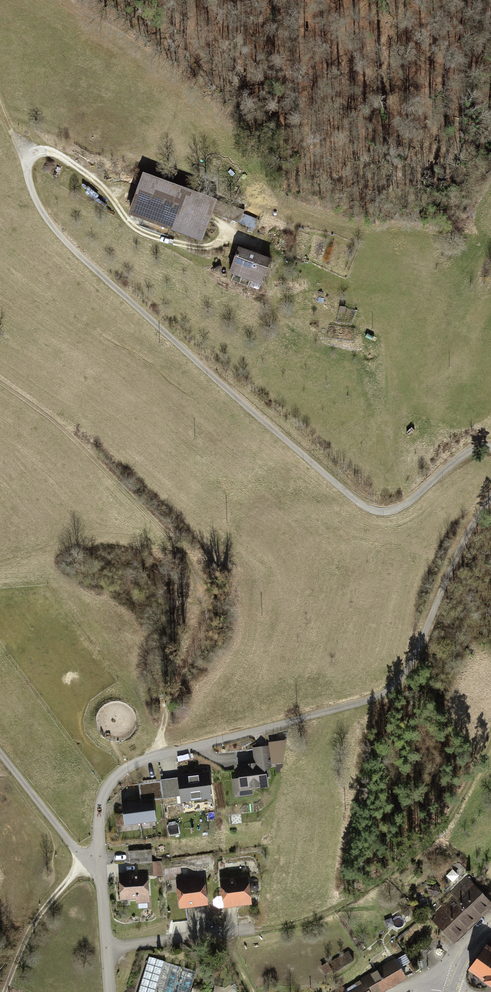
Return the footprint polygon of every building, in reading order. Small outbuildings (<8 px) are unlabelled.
[(137,191),(131,210),(139,213),(139,215),(142,216),(143,214),(172,225),(170,229),(202,241),(212,213),(240,223),(245,210),(144,173),(137,191)] [(239,249),(230,273),(250,280),(249,285),(260,289),(270,260),(239,249)] [(241,789),(267,785),(265,770),(272,764),(283,762),(286,744),(270,746),(270,747),(254,749),(256,764),(238,767),(241,789)] [(179,778),(182,801),(211,797),(208,774),(179,778)] [(161,781),(139,784),(140,794),(145,793),(146,801),(122,804),(125,825),(156,821),(153,800),(163,799),(161,781)] [(139,876),(120,877),(122,898),(148,897),(147,875),(162,874),(161,862),(152,862),(151,850),(129,851),(130,863),(138,863),(139,876)] [(249,902),(246,878),(223,882),(226,905),(249,902)] [(202,879),(179,882),(182,906),(205,903),(202,879)] [(462,911),(481,893),(471,883),(443,910),(447,913),(453,919),(462,911)] [(462,911),(473,923),(490,906),(490,904),(481,893),(462,911)] [(455,940),(473,923),(462,911),(453,919),(447,913),(438,922),(455,940)] [(487,947),(486,949),(485,948),(470,969),(490,984),(490,949),(487,947)] [(348,952),(329,964),(328,963),(322,967),(326,973),(332,969),(334,973),(354,961),(348,952)] [(405,977),(400,968),(409,962),(405,955),(361,981),(363,985),(351,991),(379,991),(405,977)] [(150,957),(139,991),(190,991),(197,972),(150,957)]
